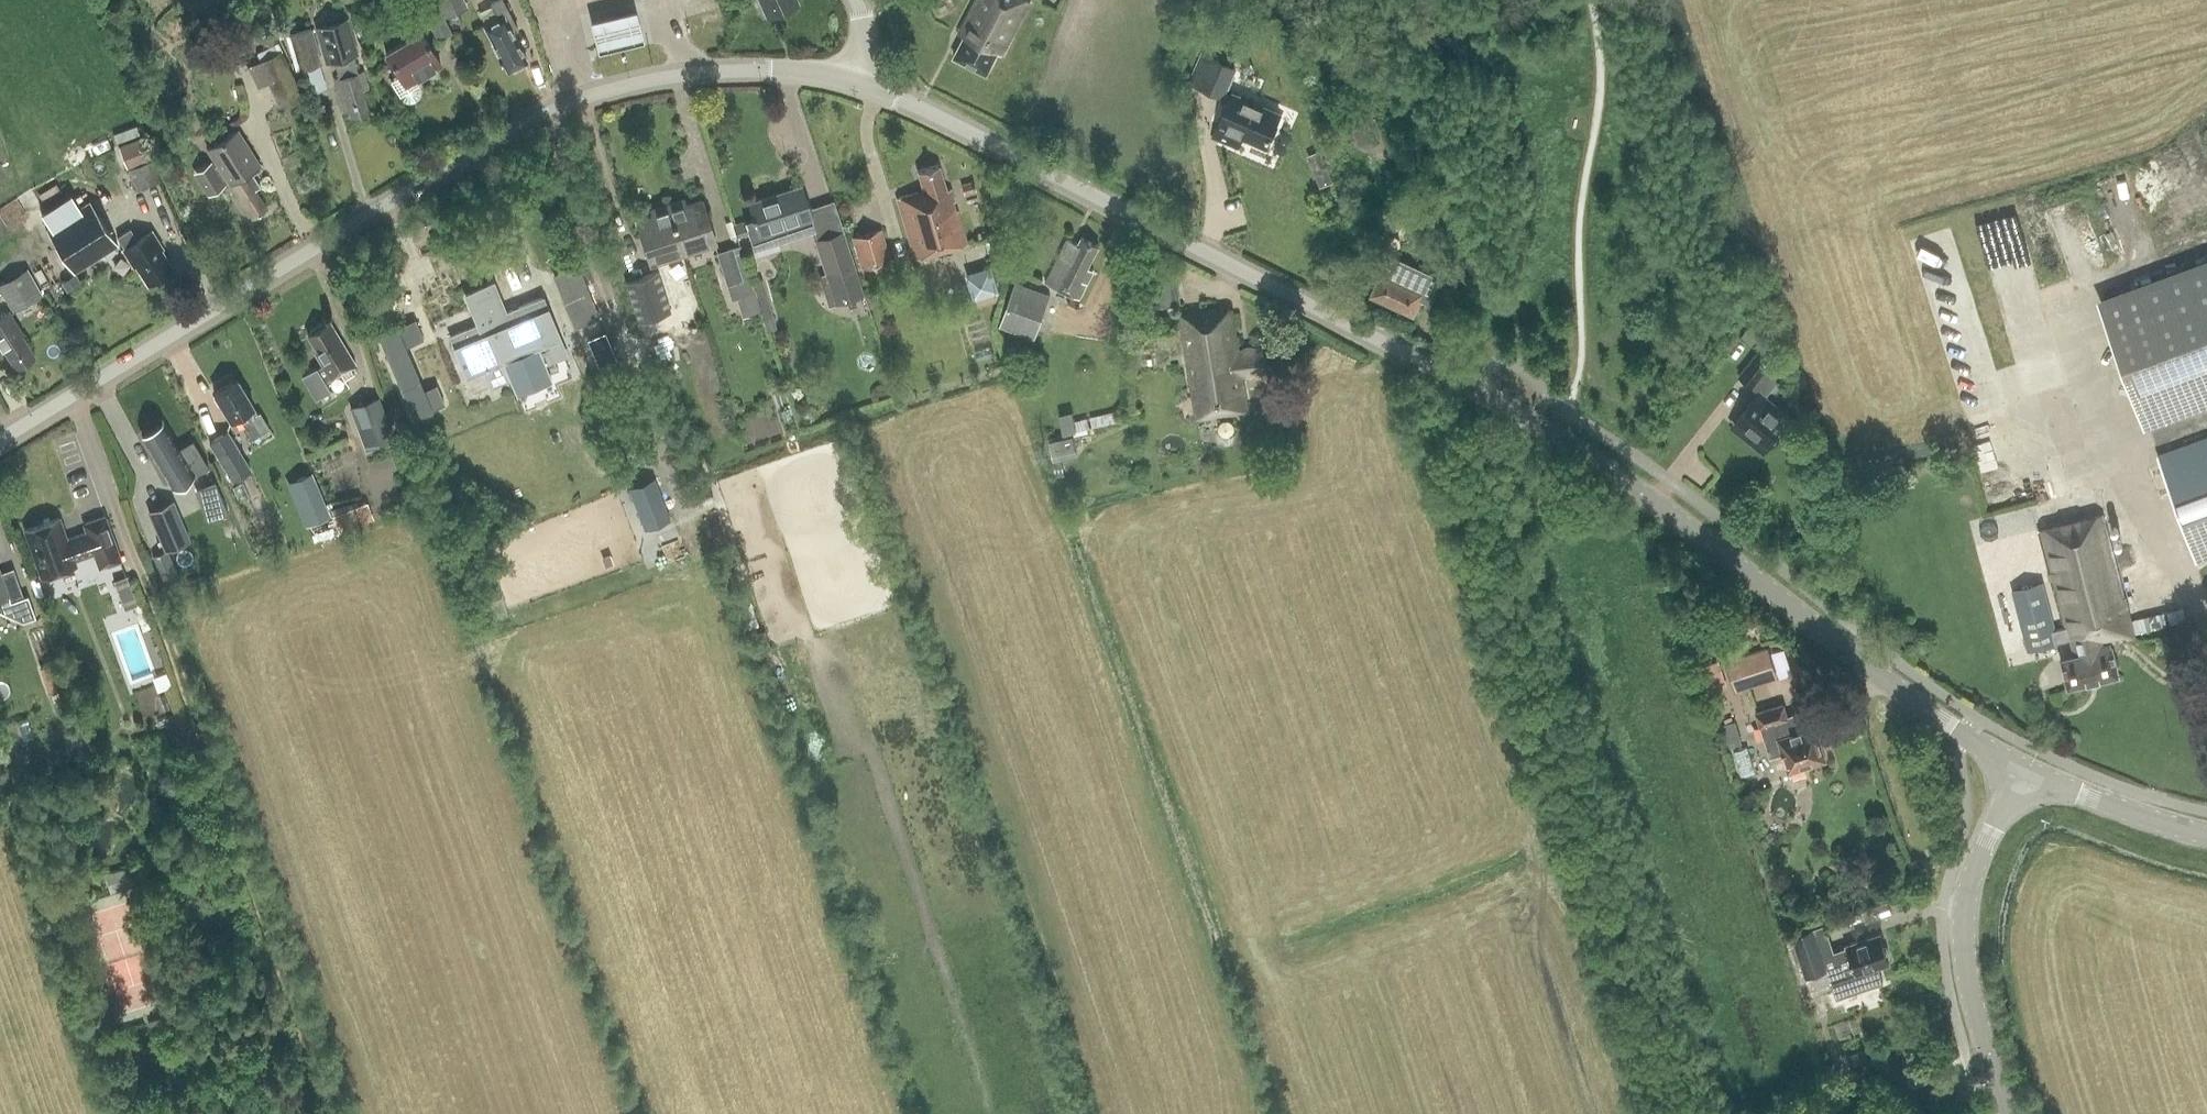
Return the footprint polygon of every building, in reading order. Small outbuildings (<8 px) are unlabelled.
[(434,0),(415,0),(427,20),(441,12),(434,0)] [(467,6),(465,0),(438,0),(445,16),(467,6)] [(493,4),(479,11),(486,24),(484,25),(508,71),(528,60),(513,32),(519,29),(504,0),(495,0),(491,2),(493,4)] [(764,8),(773,4),(776,12),(798,3),(797,0),(760,0),(764,8)] [(1031,1),(1030,0),(977,0),(961,33),(965,36),(955,57),(987,73),(998,52),(1003,55),(1031,1)] [(442,63),(435,53),(423,32),(428,29),(416,10),(404,17),(414,35),(386,51),(401,75),(391,81),(400,95),(401,97),(403,98),(404,99),(406,100),(407,100),(411,101),(414,100),(417,98),(419,96),(420,93),(421,91),(421,89),(420,88),(420,86),(419,84),(416,79),(442,63)] [(637,17),(591,28),(599,57),(644,46),(637,17)] [(357,52),(347,18),(318,27),(328,61),(335,59),(341,77),(336,78),(345,112),(350,111),(351,117),(370,112),(363,89),(369,87),(364,70),(358,72),(353,53),(357,52)] [(319,62),(322,62),(313,28),(292,34),(301,68),(319,62)] [(280,43),(258,53),(262,60),(280,52),(283,50),(280,43)] [(1267,146),(1281,113),(1233,92),(1233,93),(1226,90),(1235,68),(1212,58),(1200,86),(1223,96),(1224,95),(1230,98),(1219,124),(1267,146)] [(319,62),(301,68),(308,91),(326,86),(319,62)] [(294,81),(276,90),(283,104),(301,96),(294,81)] [(210,161),(195,170),(209,193),(224,183),(221,178),(225,175),(230,182),(226,185),(246,216),(251,213),(253,217),(267,208),(255,188),(260,185),(251,171),(260,165),(238,129),(208,148),(218,164),(214,167),(210,161)] [(151,159),(142,137),(120,145),(128,168),(151,159)] [(161,182),(153,160),(129,169),(137,190),(161,182)] [(952,188),(947,189),(940,165),(919,171),(924,190),(898,197),(916,258),(968,243),(952,188)] [(974,181),(962,184),(965,194),(977,191),(974,181)] [(802,186),(750,202),(755,217),(745,220),(753,246),(815,226),(802,186)] [(685,200),(668,205),(684,254),(716,243),(702,199),(686,205),(685,200)] [(50,227),(47,229),(75,272),(119,244),(91,201),(50,227)] [(684,254),(668,205),(652,210),(653,215),(638,220),(652,264),(684,254)] [(1409,241),(1402,215),(1383,220),(1390,246),(1409,241)] [(153,231),(138,240),(131,228),(118,236),(125,248),(124,249),(135,266),(136,265),(149,284),(174,268),(162,249),(163,248),(153,231)] [(865,294),(844,230),(815,239),(835,303),(865,294)] [(892,265),(882,230),(854,238),(865,274),(892,265)] [(1089,267),(1100,245),(1082,237),(1079,243),(1068,238),(1046,282),(1080,299),(1095,270),(1089,267)] [(735,248),(718,253),(729,286),(746,281),(735,248)] [(1415,312),(1430,281),(1387,262),(1373,292),(1372,292),(1371,295),(1414,315),(1416,312),(1415,312)] [(2101,302),(2146,422),(2206,399),(2206,262),(2101,302)] [(999,263),(973,270),(980,297),(1006,289),(999,263)] [(1,282),(19,312),(43,297),(26,268),(1,282)] [(671,310),(659,271),(628,281),(641,320),(671,310)] [(1154,307),(1179,303),(1175,280),(1151,284),(1154,307)] [(746,281),(729,286),(733,300),(750,295),(746,281)] [(545,297),(522,307),(506,313),(494,282),(466,294),(479,324),(451,336),(468,376),(483,370),(490,388),(569,355),(545,297)] [(1035,337),(1051,295),(1017,282),(1001,325),(1035,337)] [(591,335),(605,329),(587,288),(562,297),(575,328),(586,323),(591,335)] [(767,293),(758,296),(768,329),(777,326),(767,293)] [(1071,299),(1068,306),(1077,311),(1081,304),(1071,299)] [(1243,376),(1268,372),(1264,346),(1238,350),(1232,308),(1216,311),(1216,308),(1181,313),(1198,418),(1248,410),(1243,376)] [(9,310),(0,316),(0,345),(1,347),(3,346),(16,368),(36,355),(22,334),(24,333),(9,310)] [(317,368),(303,376),(317,399),(331,390),(325,382),(341,373),(345,379),(354,374),(350,367),(356,363),(331,321),(309,334),(318,349),(315,351),(323,365),(317,368)] [(380,336),(392,366),(416,356),(412,347),(425,341),(416,321),(403,326),(380,336)] [(1763,333),(1753,324),(1742,337),(1752,345),(1763,333)] [(605,333),(589,340),(600,368),(617,361),(605,333)] [(1792,416),(1765,395),(1779,378),(1772,361),(1759,350),(1739,375),(1760,391),(1738,419),(1770,444),(1785,425),(1792,416)] [(253,438),(270,428),(261,412),(258,413),(253,406),(254,405),(238,379),(215,393),(231,419),(243,412),(248,419),(243,422),(253,438)] [(430,390),(427,383),(404,393),(416,421),(439,411),(447,407),(438,386),(430,390)] [(395,438),(381,396),(351,407),(365,448),(395,438)] [(1060,416),(1065,434),(1077,431),(1073,413),(1060,416)] [(1225,421),(1222,423),(1220,427),(1220,431),(1222,434),(1226,436),(1230,435),(1233,433),(1235,430),(1235,426),(1232,422),(1229,421),(1225,421)] [(165,423),(143,436),(172,484),(186,475),(188,479),(209,467),(193,440),(180,448),(165,423)] [(233,482),(253,470),(228,430),(209,443),(233,482)] [(1054,461),(1078,456),(1074,437),(1050,442),(1054,461)] [(2206,558),(2206,437),(2158,455),(2198,561),(2206,558)] [(312,473),(292,482),(310,525),(330,517),(312,473)] [(645,530),(672,520),(657,478),(630,488),(645,530)] [(211,518),(232,512),(222,480),(201,486),(211,518)] [(374,518),(368,502),(337,514),(343,530),(374,518)] [(175,503),(150,513),(166,554),(191,543),(175,503)] [(2103,513),(2039,529),(2067,639),(2070,639),(2074,655),(2061,658),(2068,687),(2119,674),(2111,641),(2134,635),(2103,513)] [(121,559),(106,516),(85,524),(88,532),(67,539),(60,518),(26,530),(43,576),(76,564),(75,560),(95,552),(98,561),(106,565),(121,559)] [(14,568),(0,573),(0,572),(0,611),(23,622),(36,617),(29,596),(25,597),(14,568)] [(125,609),(134,606),(138,604),(127,576),(115,580),(125,609)] [(2029,649),(2058,641),(2043,582),(2013,590),(2029,649)] [(2182,608),(2134,620),(2137,632),(2186,620),(2182,608)] [(34,630),(37,639),(48,635),(45,626),(34,630)] [(755,635),(761,652),(772,648),(766,631),(755,635)] [(1733,659),(1743,688),(1786,674),(1776,644),(1733,659)] [(1719,659),(1699,666),(1705,683),(1725,676),(1719,659)] [(48,693),(68,687),(66,678),(45,685),(48,693)] [(1825,758),(1815,728),(1803,731),(1802,729),(1793,732),(1788,718),(1789,718),(1784,704),(1757,713),(1771,757),(1785,752),(1790,769),(1825,758)] [(180,725),(176,715),(161,720),(165,730),(180,725)] [(76,761),(89,757),(84,743),(71,747),(76,761)] [(105,874),(111,892),(137,884),(132,866),(105,874)] [(1812,927),(1795,933),(1809,974),(1829,967),(1812,927)] [(1835,967),(1830,976),(1837,997),(1884,981),(1878,965),(1890,961),(1881,934),(1859,941),(1858,940),(1846,944),(1847,947),(1834,952),(1839,966),(1835,967)]
